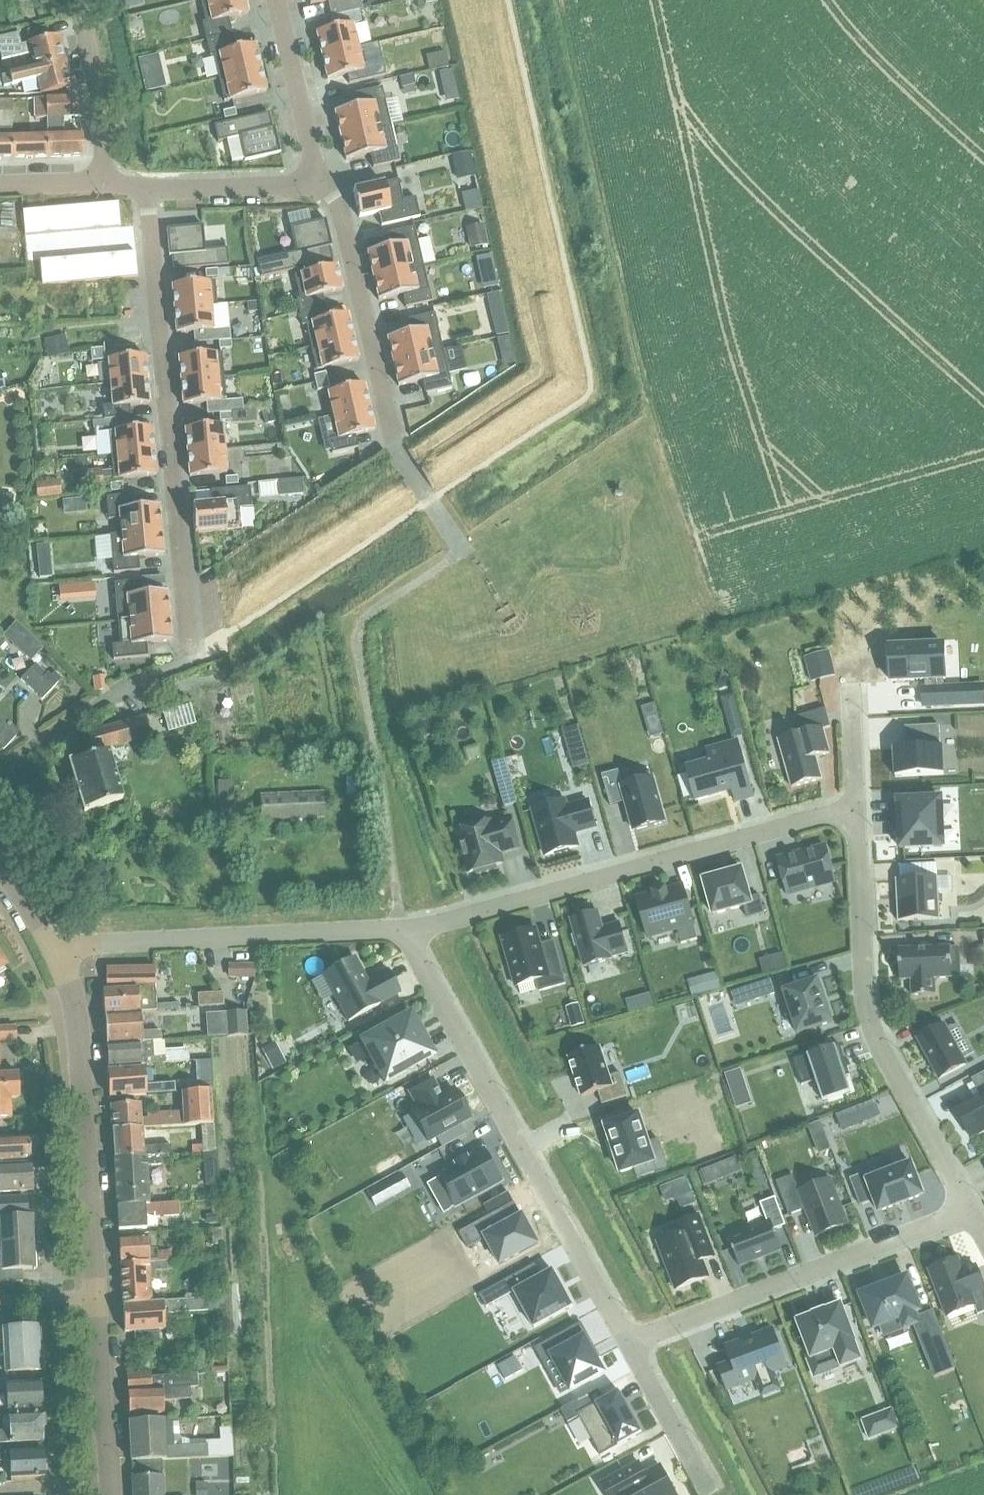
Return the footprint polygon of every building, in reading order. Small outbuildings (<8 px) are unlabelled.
[(244,0),(203,0),(200,1),(205,23),(202,23),(205,40),(232,34),(228,19),(247,14),(244,0)] [(309,6),(327,2),(331,17),(358,11),(361,10),(359,0),(308,0),(309,6)] [(333,29),(316,33),(321,56),(357,48),(352,26),(361,24),(358,11),(331,17),(333,29)] [(65,61),(59,36),(49,38),(47,26),(26,31),(28,43),(20,45),(18,33),(0,37),(0,55),(1,61),(31,54),(34,69),(65,61)] [(260,69),(256,51),(255,45),(235,50),(232,34),(205,40),(209,57),(213,57),(218,78),(260,69)] [(357,48),(321,56),(327,80),(348,75),(350,81),(362,81),(374,79),(385,76),(377,43),(357,48)] [(147,87),(168,84),(163,49),(142,52),(147,87)] [(445,52),(426,56),(429,70),(448,65),(445,52)] [(65,61),(34,69),(5,76),(8,86),(37,79),(41,94),(71,87),(65,61)] [(457,65),(444,66),(447,98),(459,97),(457,65)] [(260,69),(218,78),(223,102),(266,92),(260,69)] [(413,75),(400,78),(402,88),(416,84),(413,75)] [(390,125),(381,88),(355,94),(358,107),(334,112),(340,136),(390,125)] [(74,98),(45,99),(46,119),(62,118),(79,118),(74,98)] [(45,99),(34,99),(35,119),(46,119),(45,99)] [(0,101),(0,112),(11,112),(11,100),(0,101)] [(236,117),(234,111),(234,109),(222,112),(224,119),(236,117)] [(268,113),(214,126),(217,142),(239,137),(244,161),(280,153),(274,127),(271,127),(268,113)] [(62,118),(46,119),(47,133),(47,136),(47,158),(83,157),(83,135),(63,136),(62,118)] [(399,162),(390,125),(340,136),(345,160),(370,155),(372,168),(399,162)] [(12,137),(12,129),(0,130),(0,159),(12,159),(12,137)] [(12,137),(12,159),(47,158),(47,136),(12,137)] [(471,152),(452,156),(456,179),(475,175),(471,152)] [(359,218),(378,214),(381,226),(420,217),(415,198),(403,201),(398,181),(352,191),(359,218)] [(479,184),(465,186),(467,204),(481,203),(479,184)] [(118,203),(106,204),(108,229),(120,228),(118,203)] [(106,204),(94,205),(96,230),(108,229),(106,204)] [(94,205),(82,206),(84,231),(96,230),(94,205)] [(82,206),(70,207),(72,232),(84,231),(82,206)] [(70,207),(58,208),(60,233),(72,232),(70,207)] [(58,208),(46,209),(48,234),(60,233),(58,208)] [(46,209),(34,210),(36,235),(48,234),(46,209)] [(34,210),(22,211),(24,236),(36,235),(34,210)] [(295,252),(256,261),(260,278),(332,261),(329,247),(331,247),(325,220),(290,228),(295,252)] [(483,224),(465,228),(470,249),(488,245),(483,224)] [(203,226),(166,229),(169,256),(171,256),(172,270),(228,265),(227,249),(205,251),(203,226)] [(367,252),(372,276),(434,262),(429,238),(417,241),(414,228),(388,234),(391,247),(367,252)] [(135,252),(123,253),(125,278),(138,277),(135,252)] [(123,253),(111,254),(113,279),(125,278),(123,253)] [(111,254),(99,255),(101,280),(113,279),(111,254)] [(489,254),(475,257),(478,273),(493,270),(489,254)] [(99,255),(87,256),(89,281),(101,280),(99,255)] [(87,256),(75,257),(77,282),(89,281),(87,256)] [(75,257),(63,258),(66,283),(77,282),(75,257)] [(63,258),(52,259),(54,284),(66,283),(63,258)] [(52,259),(39,261),(41,285),(54,284),(52,259)] [(431,302),(423,265),(372,276),(378,301),(402,295),(405,308),(431,302)] [(296,300),(299,313),(325,307),(322,295),(342,291),(336,266),(294,276),(299,299),(296,300)] [(217,277),(216,269),(204,271),(205,279),(217,277)] [(493,270),(478,273),(482,290),(496,287),(493,270)] [(217,306),(214,282),(171,286),(174,310),(211,306),(217,306)] [(496,336),(508,333),(498,291),(486,294),(496,336)] [(258,302),(246,303),(247,312),(259,311),(258,302)] [(213,330),(211,306),(174,310),(176,333),(213,330)] [(325,307),(299,313),(302,326),(305,325),(310,347),(352,337),(347,314),(327,318),(325,307)] [(442,350),(434,313),(408,319),(411,332),(386,338),(392,362),(442,350)] [(248,327),(232,329),(233,340),(249,339),(248,327)] [(230,341),(229,329),(217,330),(218,342),(230,341)] [(509,335),(496,338),(500,353),(513,350),(509,335)] [(66,336),(44,340),(48,358),(69,354),(66,336)] [(352,338),(310,347),(316,370),(358,361),(352,338)] [(230,341),(218,342),(219,350),(231,348),(230,341)] [(104,360),(103,348),(91,349),(92,361),(104,360)] [(451,387),(442,350),(392,362),(398,386),(422,381),(425,393),(451,387)] [(223,377),(221,353),(178,357),(180,381),(223,377)] [(147,380),(145,356),(108,359),(110,383),(147,380)] [(313,376),(315,384),(326,381),(325,373),(313,376)] [(180,381),(182,405),(225,401),(223,377),(180,381)] [(104,421),(116,420),(130,418),(129,406),(149,404),(147,380),(110,383),(112,406),(102,407),(104,421)] [(328,389),(326,381),(315,384),(316,391),(328,389)] [(369,407),(363,384),(327,392),(332,416),(369,407)] [(237,400),(229,401),(231,413),(239,412),(237,400)] [(374,431),(369,407),(332,416),(337,438),(328,440),(331,454),(357,448),(354,435),(374,431)] [(275,410),(263,412),(264,423),(277,421),(275,410)] [(219,414),(219,422),(231,421),(231,413),(219,414)] [(117,431),(105,432),(107,456),(110,456),(154,452),(151,428),(141,429),(140,417),(130,418),(116,420),(116,428),(117,431)] [(116,428),(116,420),(104,421),(92,422),(93,430),(116,428)] [(222,426),(185,429),(187,453),(224,450),(222,426)] [(224,450),(187,453),(189,477),(226,473),(224,450)] [(154,452),(110,456),(112,480),(121,479),(156,476),(154,452)] [(109,482),(107,462),(88,464),(90,484),(109,482)] [(40,475),(39,491),(62,492),(63,476),(40,475)] [(235,477),(223,478),(224,486),(236,485),(235,477)] [(301,479),(277,481),(279,496),(303,494),(301,479)] [(122,483),(110,484),(111,492),(123,491),(122,483)] [(212,504),(192,506),(194,533),(241,529),(239,508),(252,507),(250,487),(210,491),(212,504)] [(13,497),(0,495),(0,505),(12,507),(13,497)] [(133,495),(106,498),(108,520),(120,519),(121,534),(161,531),(159,506),(134,508),(133,495)] [(121,534),(110,535),(110,537),(111,551),(113,573),(140,571),(138,558),(163,555),(161,531),(121,534)] [(50,561),(37,562),(39,578),(52,577),(50,561)] [(114,584),(117,622),(169,617),(167,594),(142,596),(140,581),(114,584)] [(95,582),(78,584),(79,597),(96,596),(95,582)] [(111,646),(113,660),(147,657),(146,644),(171,641),(169,617),(117,622),(119,645),(111,646)] [(16,623),(3,637),(15,648),(28,634),(16,623)] [(944,645),(890,648),(891,682),(924,681),(925,689),(923,689),(923,707),(964,705),(963,687),(944,688),(943,680),(945,680),(944,645)] [(829,652),(805,658),(808,669),(817,667),(820,679),(835,675),(829,652)] [(41,701),(58,684),(47,673),(41,680),(31,670),(20,680),(41,701)] [(106,677),(93,678),(94,692),(107,690),(106,677)] [(733,696),(720,699),(724,711),(737,707),(733,696)] [(172,730),(202,720),(194,697),(164,707),(172,730)] [(655,704),(642,708),(645,718),(658,714),(655,704)] [(801,734),(779,740),(793,787),(821,779),(814,757),(829,753),(828,747),(822,730),(831,727),(826,709),(796,717),(801,734)] [(0,717),(0,747),(2,750),(18,733),(0,717)] [(105,750),(151,737),(145,717),(86,734),(92,754),(94,753),(95,757),(70,764),(83,812),(121,801),(107,753),(106,753),(105,750)] [(741,724),(728,728),(731,739),(744,735),(741,724)] [(909,749),(894,749),(895,777),(943,775),(942,747),(940,747),(939,725),(905,727),(906,743),(909,743),(909,749)] [(580,726),(564,731),(568,746),(584,742),(580,726)] [(710,762),(687,768),(687,769),(692,778),(695,784),(695,795),(696,800),(696,801),(708,798),(721,794),(720,791),(732,787),(733,791),(735,797),(736,802),(753,798),(737,741),(707,750),(710,762)] [(507,768),(494,771),(501,794),(504,806),(517,802),(514,791),(507,768)] [(617,771),(602,776),(610,806),(626,801),(634,831),(665,823),(653,779),(622,788),(617,771)] [(262,820),(324,818),(323,792),(261,795),(262,820)] [(941,799),(892,802),(894,835),(900,834),(901,849),(943,847),(941,799)] [(565,801),(533,810),(546,856),(578,847),(573,831),(581,829),(581,831),(596,827),(588,802),(567,808),(565,801)] [(520,847),(511,818),(497,822),(498,825),(492,826),(491,821),(457,831),(469,873),(476,871),(477,875),(497,869),(496,866),(502,864),(499,853),(520,847)] [(795,855),(778,860),(788,894),(835,880),(825,848),(806,853),(806,852),(804,852),(805,855),(797,857),(796,855),(795,855)] [(900,879),(896,879),(898,921),(940,919),(939,894),(938,877),(937,863),(926,864),(926,878),(900,879)] [(706,881),(704,881),(713,916),(744,908),(747,918),(764,913),(759,896),(750,899),(742,870),(720,876),(719,870),(704,874),(706,881)] [(653,893),(636,897),(647,936),(677,928),(681,943),(696,939),(692,923),(693,923),(683,885),(665,890),(665,888),(653,891),(653,893)] [(572,936),(575,948),(579,947),(585,968),(611,961),(610,957),(628,952),(620,924),(602,929),(597,912),(571,919),(576,935),(572,936)] [(503,939),(516,987),(536,981),(539,992),(565,984),(555,948),(545,951),(544,949),(541,947),(536,929),(503,939)] [(960,964),(959,948),(950,949),(950,947),(899,950),(900,981),(911,980),(912,996),(935,995),(934,979),(951,978),(951,964),(960,964)] [(783,954),(771,957),(775,972),(787,968),(783,954)] [(400,992),(388,970),(367,982),(353,957),(322,974),(334,997),(335,996),(342,1010),(341,1010),(348,1022),(379,1005),(379,1004),(400,992)] [(229,977),(254,977),(254,964),(229,964),(229,977)] [(105,991),(102,991),(104,1014),(140,1011),(156,1009),(154,985),(154,967),(105,967),(105,986),(105,991)] [(721,988),(717,973),(699,977),(704,992),(721,988)] [(770,979),(751,985),(755,1000),(775,994),(770,979)] [(785,991),(784,992),(784,993),(785,993),(797,1032),(797,1033),(798,1034),(799,1034),(799,1033),(831,1023),(832,1023),(832,1021),(819,982),(819,980),(817,981),(785,992),(785,991)] [(220,994),(208,995),(209,1007),(221,1006),(220,994)] [(650,994),(638,997),(641,1009),(653,1006),(650,994)] [(584,1024),(579,1008),(568,1012),(572,1027),(584,1024)] [(140,1011),(104,1014),(106,1045),(161,1041),(160,1031),(141,1032),(140,1011)] [(226,1036),(246,1035),(245,1011),(225,1012),(226,1036)] [(266,1014),(246,1016),(247,1024),(267,1023),(266,1014)] [(410,1014),(361,1041),(384,1083),(433,1056),(425,1041),(426,1040),(425,1037),(423,1038),(419,1032),(421,1031),(419,1028),(418,1028),(410,1014)] [(944,1025),(918,1039),(939,1079),(966,1065),(944,1025)] [(15,1041),(15,1027),(0,1028),(0,1041),(15,1041)] [(161,1041),(106,1045),(106,1051),(107,1066),(188,1061),(187,1049),(164,1050),(164,1041),(161,1041)] [(840,1045),(794,1061),(802,1086),(816,1081),(823,1102),(851,1092),(846,1077),(850,1076),(847,1066),(840,1045)] [(600,1047),(569,1057),(582,1097),(598,1092),(602,1105),(628,1096),(620,1073),(610,1077),(600,1047)] [(281,1053),(267,1061),(272,1070),(286,1063),(281,1053)] [(143,1068),(108,1070),(109,1097),(175,1093),(174,1082),(144,1084),(143,1068)] [(740,1071),(725,1076),(731,1096),(746,1091),(740,1071)] [(955,1109),(971,1139),(983,1132),(983,1073),(972,1080),(980,1096),(955,1109)] [(10,1119),(9,1098),(18,1097),(17,1074),(0,1075),(0,1119),(10,1119)] [(427,1141),(469,1118),(453,1088),(439,1096),(435,1089),(437,1088),(432,1079),(409,1092),(417,1108),(411,1112),(427,1141)] [(212,1083),(190,1084),(190,1091),(211,1090),(213,1090),(212,1083)] [(147,1115),(148,1119),(140,1119),(139,1104),(110,1106),(111,1130),(141,1128),(183,1126),(200,1125),(212,1124),(211,1090),(190,1091),(181,1092),(182,1113),(147,1115)] [(639,1116),(606,1127),(610,1140),(611,1143),(610,1143),(614,1157),(616,1157),(616,1159),(621,1173),(633,1169),(652,1162),(656,1172),(668,1168),(658,1140),(648,1143),(639,1116)] [(824,1118),(813,1123),(822,1148),(834,1144),(824,1118)] [(214,1152),(212,1124),(200,1125),(202,1153),(214,1152)] [(143,1148),(141,1128),(111,1130),(113,1158),(144,1156),(160,1156),(169,1155),(169,1146),(143,1148)] [(30,1159),(29,1138),(0,1139),(0,1161),(30,1159)] [(503,1181),(485,1150),(471,1158),(468,1158),(458,1163),(457,1166),(426,1184),(431,1193),(445,1186),(457,1207),(503,1181)] [(160,1165),(160,1156),(144,1156),(113,1158),(116,1206),(148,1205),(146,1166),(160,1165)] [(30,1164),(0,1165),(0,1193),(31,1191),(30,1164)] [(865,1173),(850,1179),(860,1206),(874,1201),(879,1212),(895,1206),(896,1206),(907,1202),(923,1195),(911,1164),(868,1181),(865,1173)] [(715,1166),(701,1172),(707,1186),(720,1180),(715,1166)] [(693,1173),(665,1182),(673,1205),(701,1196),(693,1173)] [(389,1200),(409,1189),(401,1175),(382,1186),(389,1200)] [(793,1175),(776,1182),(789,1215),(806,1209),(816,1236),(847,1224),(830,1180),(799,1192),(793,1175)] [(170,1193),(158,1194),(159,1204),(171,1204),(170,1193)] [(509,1193),(484,1206),(490,1216),(514,1203),(509,1193)] [(0,1199),(0,1245),(1,1245),(32,1243),(31,1235),(34,1235),(33,1217),(26,1218),(25,1197),(0,1199)] [(767,1222),(728,1237),(739,1266),(782,1250),(773,1228),(783,1224),(773,1198),(760,1203),(767,1222)] [(148,1205),(116,1206),(118,1230),(146,1229),(145,1214),(152,1213),(152,1216),(178,1215),(178,1203),(171,1204),(159,1204),(148,1205)] [(490,1216),(459,1233),(468,1249),(486,1239),(500,1265),(538,1244),(522,1216),(521,1216),(514,1203),(490,1216)] [(716,1258),(700,1214),(673,1224),(677,1234),(657,1242),(675,1291),(710,1277),(705,1262),(716,1258)] [(216,1216),(205,1217),(206,1225),(217,1224),(216,1216)] [(220,1228),(211,1229),(211,1245),(221,1244),(220,1228)] [(148,1252),(147,1241),(147,1237),(118,1239),(120,1264),(169,1261),(169,1251),(148,1252)] [(0,1270),(0,1283),(23,1282),(22,1270),(36,1269),(35,1251),(32,1252),(32,1243),(1,1245),(2,1270),(0,1270)] [(976,1266),(963,1271),(958,1259),(929,1270),(947,1316),(974,1306),(978,1315),(983,1313),(983,1287),(976,1266)] [(120,1264),(122,1303),(150,1302),(149,1280),(156,1279),(155,1271),(170,1270),(169,1261),(120,1264)] [(535,1265),(508,1280),(515,1293),(535,1329),(573,1307),(553,1271),(542,1278),(535,1265)] [(877,1290),(862,1296),(874,1328),(881,1325),(884,1332),(918,1319),(920,1318),(919,1317),(917,1312),(919,1311),(907,1279),(891,1285),(891,1283),(876,1288),(877,1290)] [(487,1292),(480,1296),(487,1308),(494,1304),(487,1292)] [(222,1297),(207,1298),(208,1311),(223,1310),(222,1297)] [(207,1298),(150,1302),(122,1303),(124,1332),(133,1332),(134,1346),(159,1344),(158,1330),(164,1330),(163,1314),(208,1311),(207,1298)] [(861,1359),(854,1341),(855,1341),(841,1304),(824,1310),(813,1314),(813,1315),(796,1321),(810,1358),(808,1358),(814,1374),(839,1364),(840,1367),(861,1359)] [(920,1318),(918,1319),(931,1353),(946,1347),(933,1312),(919,1317),(920,1318)] [(582,1323),(535,1348),(543,1363),(554,1357),(571,1390),(604,1372),(590,1348),(594,1346),(582,1323)] [(890,1331),(894,1343),(909,1338),(905,1326),(890,1331)] [(38,1328),(2,1330),(4,1372),(40,1370),(38,1328)] [(788,1366),(774,1330),(753,1338),(755,1342),(746,1346),(744,1341),(725,1349),(731,1364),(719,1368),(727,1389),(756,1378),(759,1387),(776,1381),(773,1372),(788,1366)] [(523,1371),(516,1358),(498,1367),(505,1381),(523,1371)] [(126,1375),(128,1414),(162,1412),(162,1401),(190,1399),(190,1388),(197,1388),(197,1375),(150,1378),(150,1374),(126,1375)] [(42,1403),(42,1396),(39,1394),(38,1383),(18,1384),(17,1380),(0,1381),(0,1395),(6,1394),(7,1410),(40,1408),(40,1406),(42,1403)] [(598,1389),(561,1410),(568,1423),(579,1417),(601,1456),(636,1437),(630,1426),(636,1423),(619,1391),(604,1400),(598,1389)] [(899,1427),(892,1409),(874,1416),(881,1435),(900,1428),(899,1427)] [(41,1430),(43,1427),(43,1412),(9,1414),(9,1416),(4,1416),(4,1419),(1,1421),(2,1427),(5,1431),(0,1431),(0,1443),(41,1441),(41,1430)] [(230,1419),(220,1419),(221,1429),(230,1429),(230,1419)] [(206,1442),(206,1445),(172,1447),(171,1420),(128,1422),(130,1462),(161,1460),(231,1456),(230,1429),(221,1429),(218,1429),(219,1441),(206,1442)] [(46,1471),(45,1464),(43,1461),(42,1450),(21,1451),(20,1447),(0,1449),(0,1461),(9,1461),(10,1478),(43,1476),(43,1474),(46,1471)] [(161,1460),(130,1462),(132,1494),(163,1494),(161,1460)] [(601,1483),(607,1494),(676,1494),(661,1466),(645,1475),(641,1474),(638,1475),(634,1467),(640,1464),(639,1462),(601,1483)] [(196,1484),(196,1494),(207,1494),(207,1484),(196,1484)]
